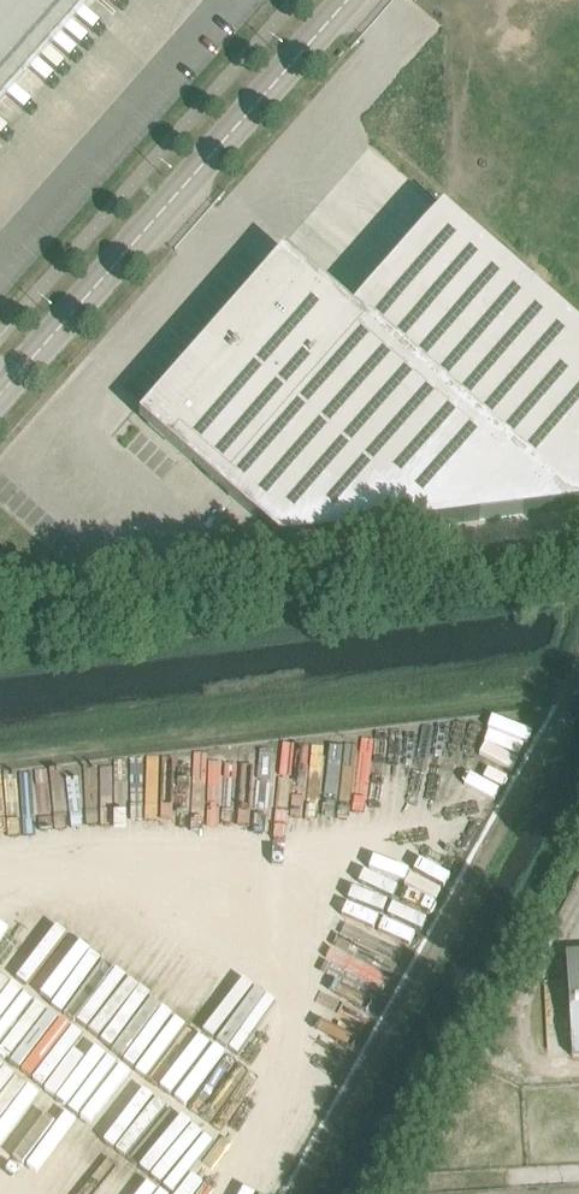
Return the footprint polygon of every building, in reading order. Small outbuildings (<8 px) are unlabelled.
[(95,0),(0,0),(0,108),(95,0)] [(147,423),(165,439),(164,440),(282,543),(578,509),(578,327),(444,208),(353,311),(311,273),(310,274),(292,258),(284,267),(277,261),(147,408),(155,414),(147,423)] [(578,1056),(578,953),(566,953),(572,1057),(578,1056)] [(47,1077),(39,1073),(33,1083),(0,1067),(0,1171),(47,1077)]
